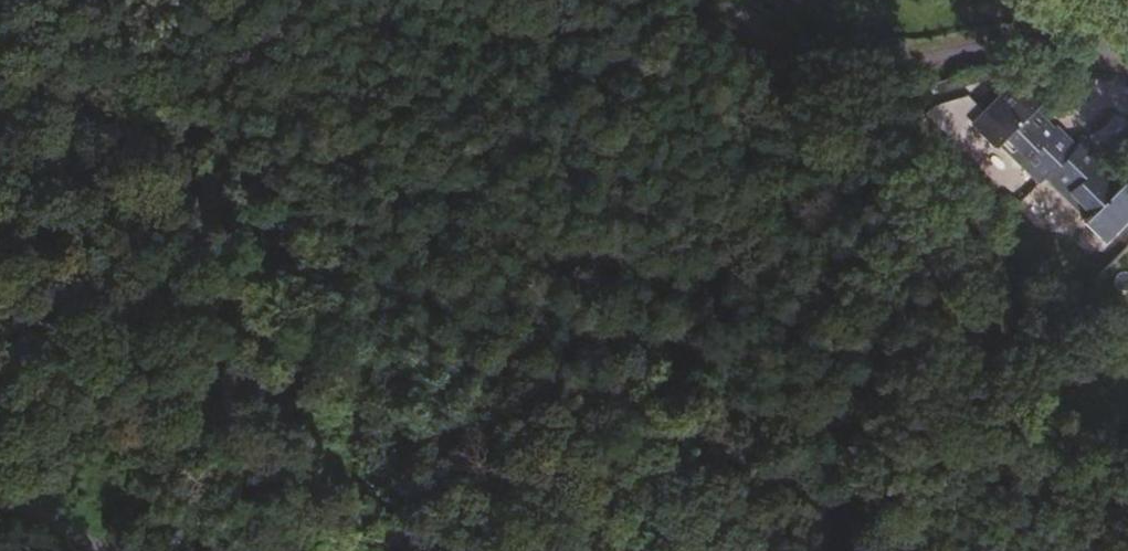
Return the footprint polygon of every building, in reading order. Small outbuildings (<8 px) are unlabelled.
[(1082,217),(1080,221),(1099,241),(1127,212),(1127,187),(1120,179),(1114,185),(1092,165),(1096,161),(1078,142),(1071,149),(1049,127),(1047,131),(1025,112),(1032,105),(1011,85),(983,115),(976,94),(967,94),(959,95),(951,97),(943,100),(934,105),(930,108),(922,115),(952,145),(970,127),(991,147),(995,143),(1036,184),(1042,177),(1082,217)]
